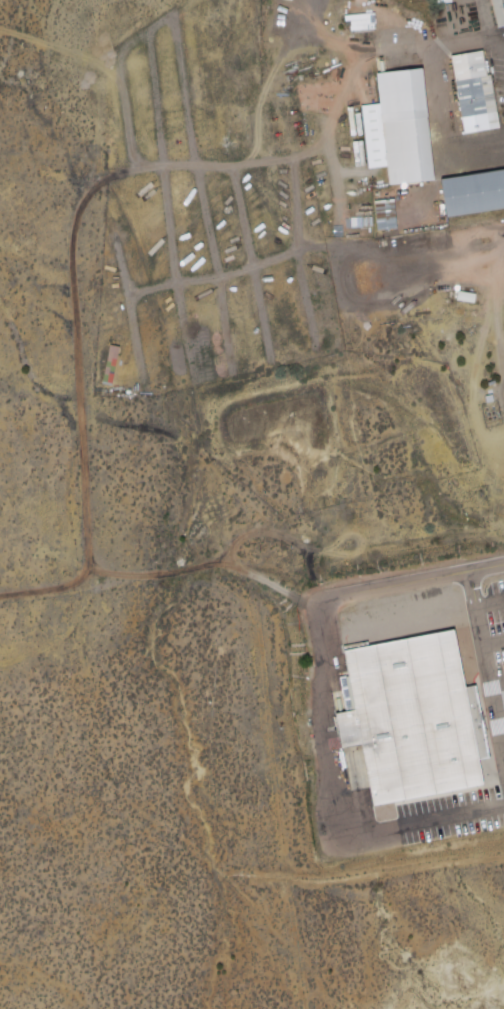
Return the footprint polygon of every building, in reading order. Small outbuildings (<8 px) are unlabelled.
[(501,128),(490,49),(455,54),(466,133),(501,128)] [(428,67),(380,71),(383,103),(365,104),(370,167),(391,165),(392,183),(437,180),(428,67)] [(444,175),(449,214),(503,207),(503,168),(444,175)] [(397,228),(397,199),(378,199),(378,228),(397,228)] [(463,629),(474,687),(485,685),(499,759),(486,762),(491,790),(382,811),(369,745),(351,748),(344,714),(363,711),(351,651),(463,629)]
